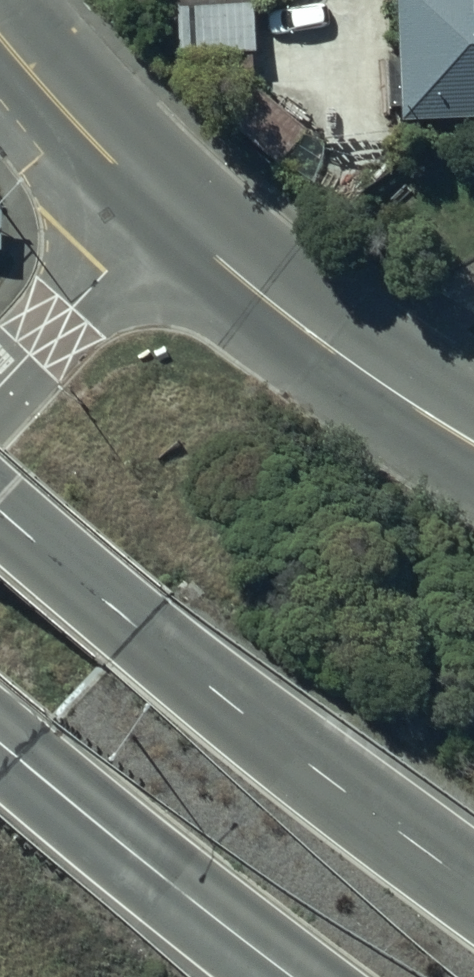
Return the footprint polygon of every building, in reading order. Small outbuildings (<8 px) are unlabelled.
[(257,0),(180,0),(181,70),(258,69),(257,0)] [(387,50),(388,100),(403,99),(403,112),(473,110),(473,0),(400,0),(400,50),(387,50)] [(218,105),(278,158),(308,123),(247,72),(218,105)]
